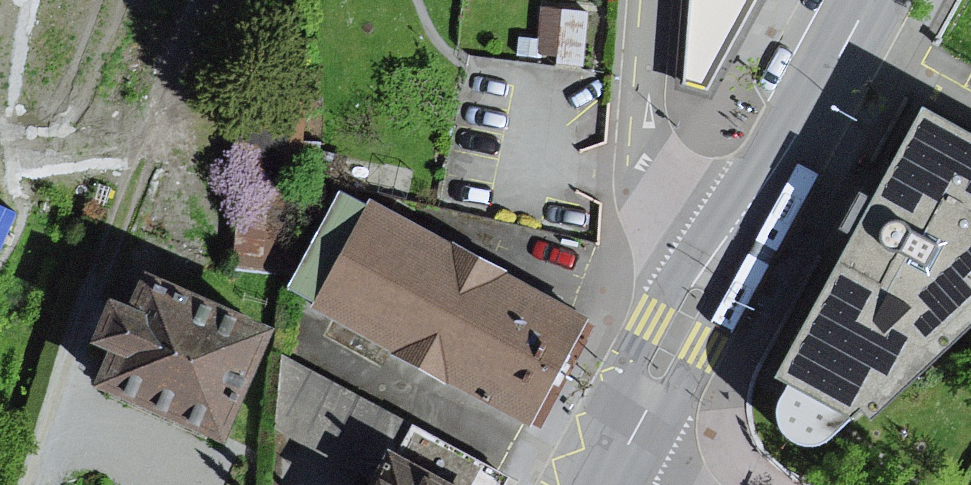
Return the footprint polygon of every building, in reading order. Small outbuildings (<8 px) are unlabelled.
[(585,71),(590,17),(539,12),(534,66),(585,71)] [(940,128),(788,392),(800,398),(790,413),(789,435),(800,451),(817,458),(836,455),(851,441),(861,423),(885,431),(970,353),(970,144),(940,128)] [(534,420),(589,321),(341,185),(286,285),(534,420)] [(9,205),(0,202),(0,226),(9,205)] [(225,443),(274,330),(143,273),(129,306),(108,297),(88,344),(107,352),(92,385),(225,443)] [(396,457),(448,484),(503,484),(508,477),(412,424),(396,457)] [(396,457),(381,484),(448,484),(396,457)]
